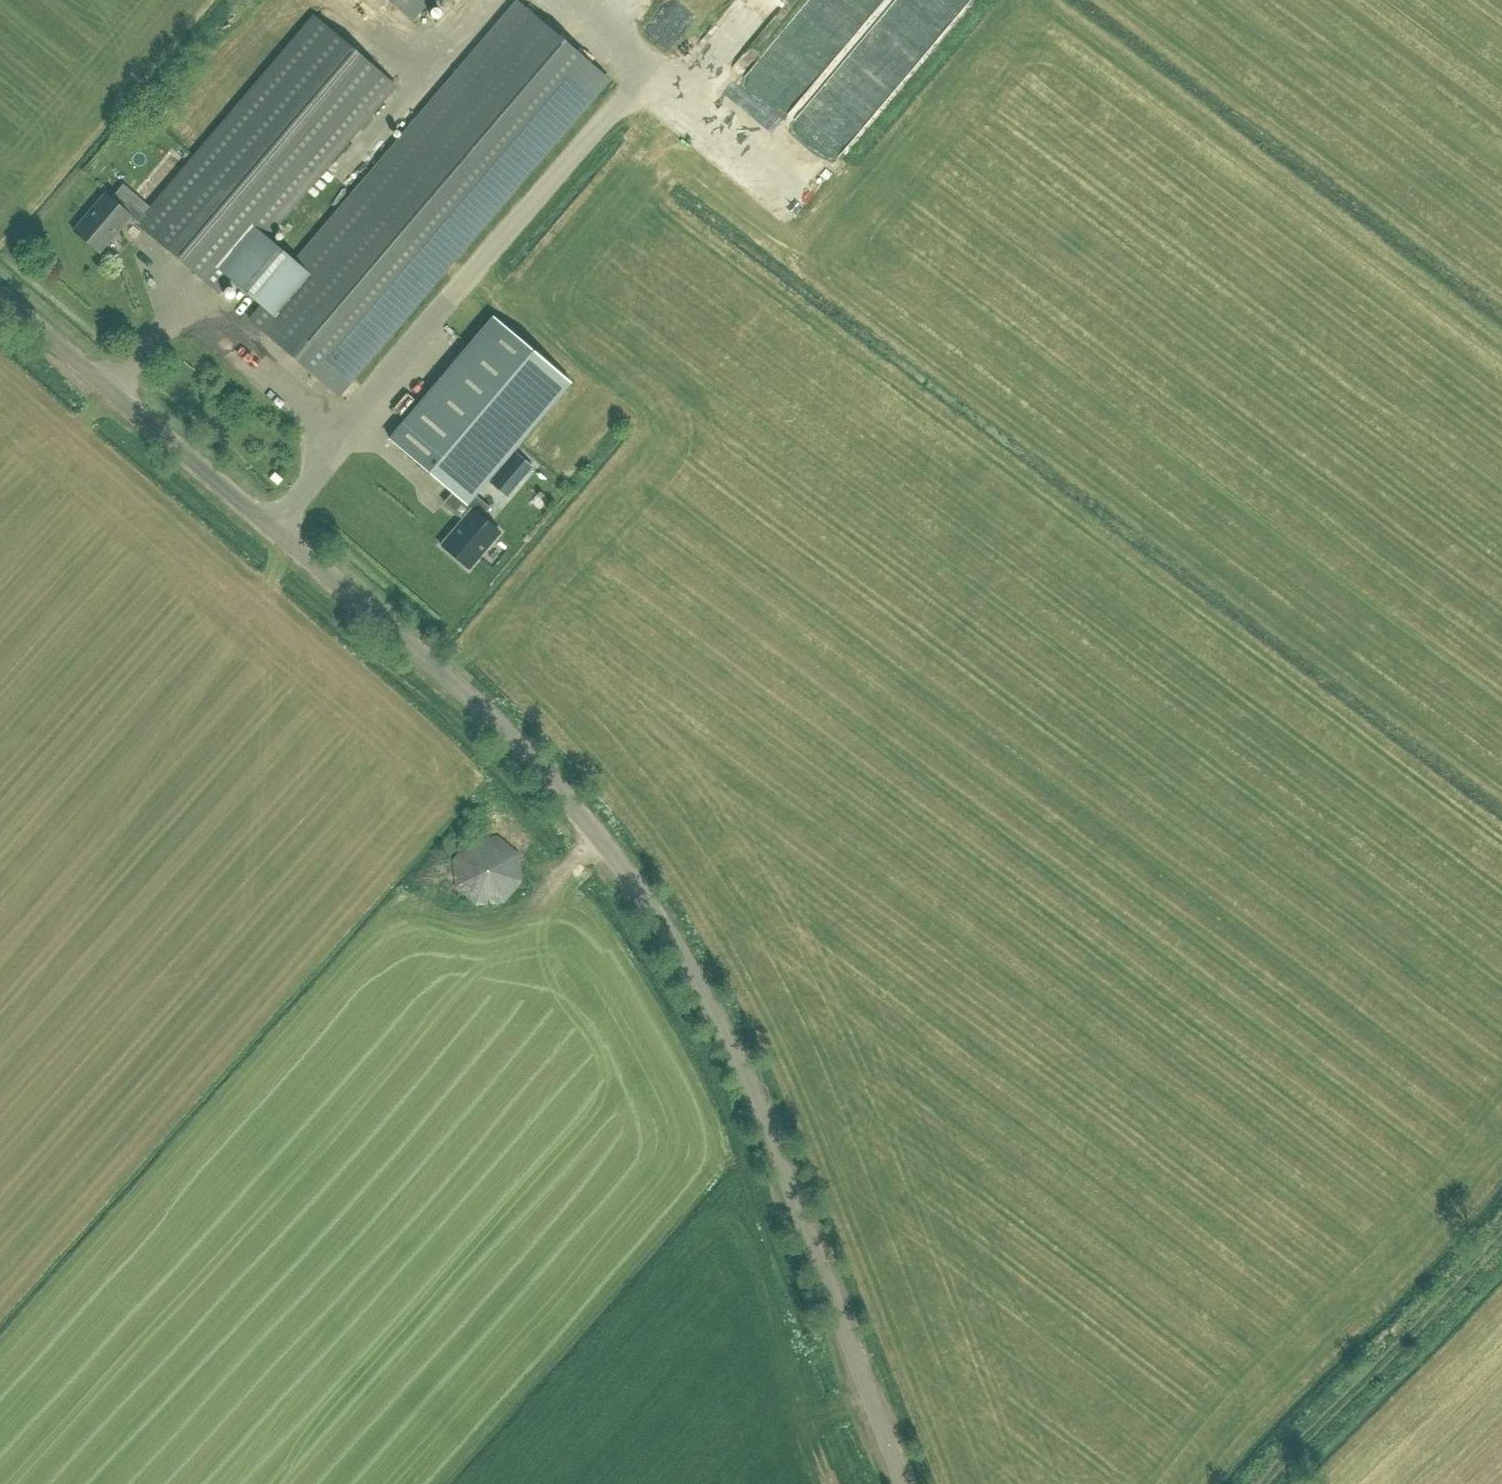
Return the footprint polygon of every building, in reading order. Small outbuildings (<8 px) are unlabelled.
[(313,16),(143,215),(129,202),(123,209),(104,193),(73,230),(99,253),(130,217),(137,223),(136,223),(219,293),(230,280),(262,307),(251,321),(341,398),(614,76),(523,0),(299,264),(267,237),(395,86),(313,16)] [(412,21),(430,0),(387,0),(412,21)] [(700,39),(723,63),(790,0),(740,0),(700,39)] [(712,176),(724,183),(733,168),(721,161),(712,176)] [(389,439),(465,504),(474,494),(569,382),(493,317),(389,439)] [(516,454),(503,469),(518,482),(531,467),(516,454)] [(465,504),(471,510),(440,545),(468,569),(500,532),(482,517),(490,507),(474,494),(465,504)] [(520,854),(500,836),(471,840),(454,861),(457,889),(479,907),(505,904),(523,882),(520,854)]
